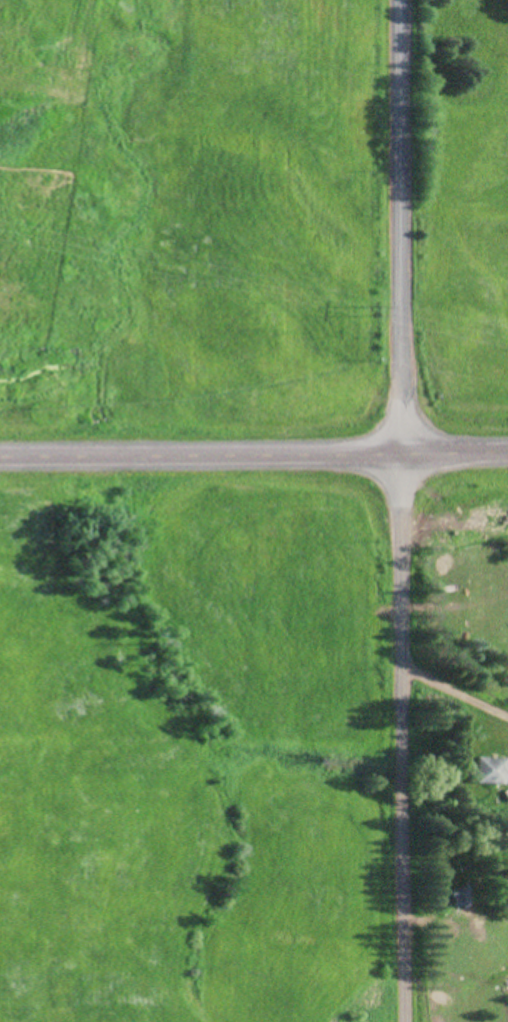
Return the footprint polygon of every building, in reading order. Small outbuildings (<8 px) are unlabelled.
[(469,784),(500,785),(500,758),(469,758),(469,784)] [(464,907),(464,888),(447,888),(447,907),(464,907)]
